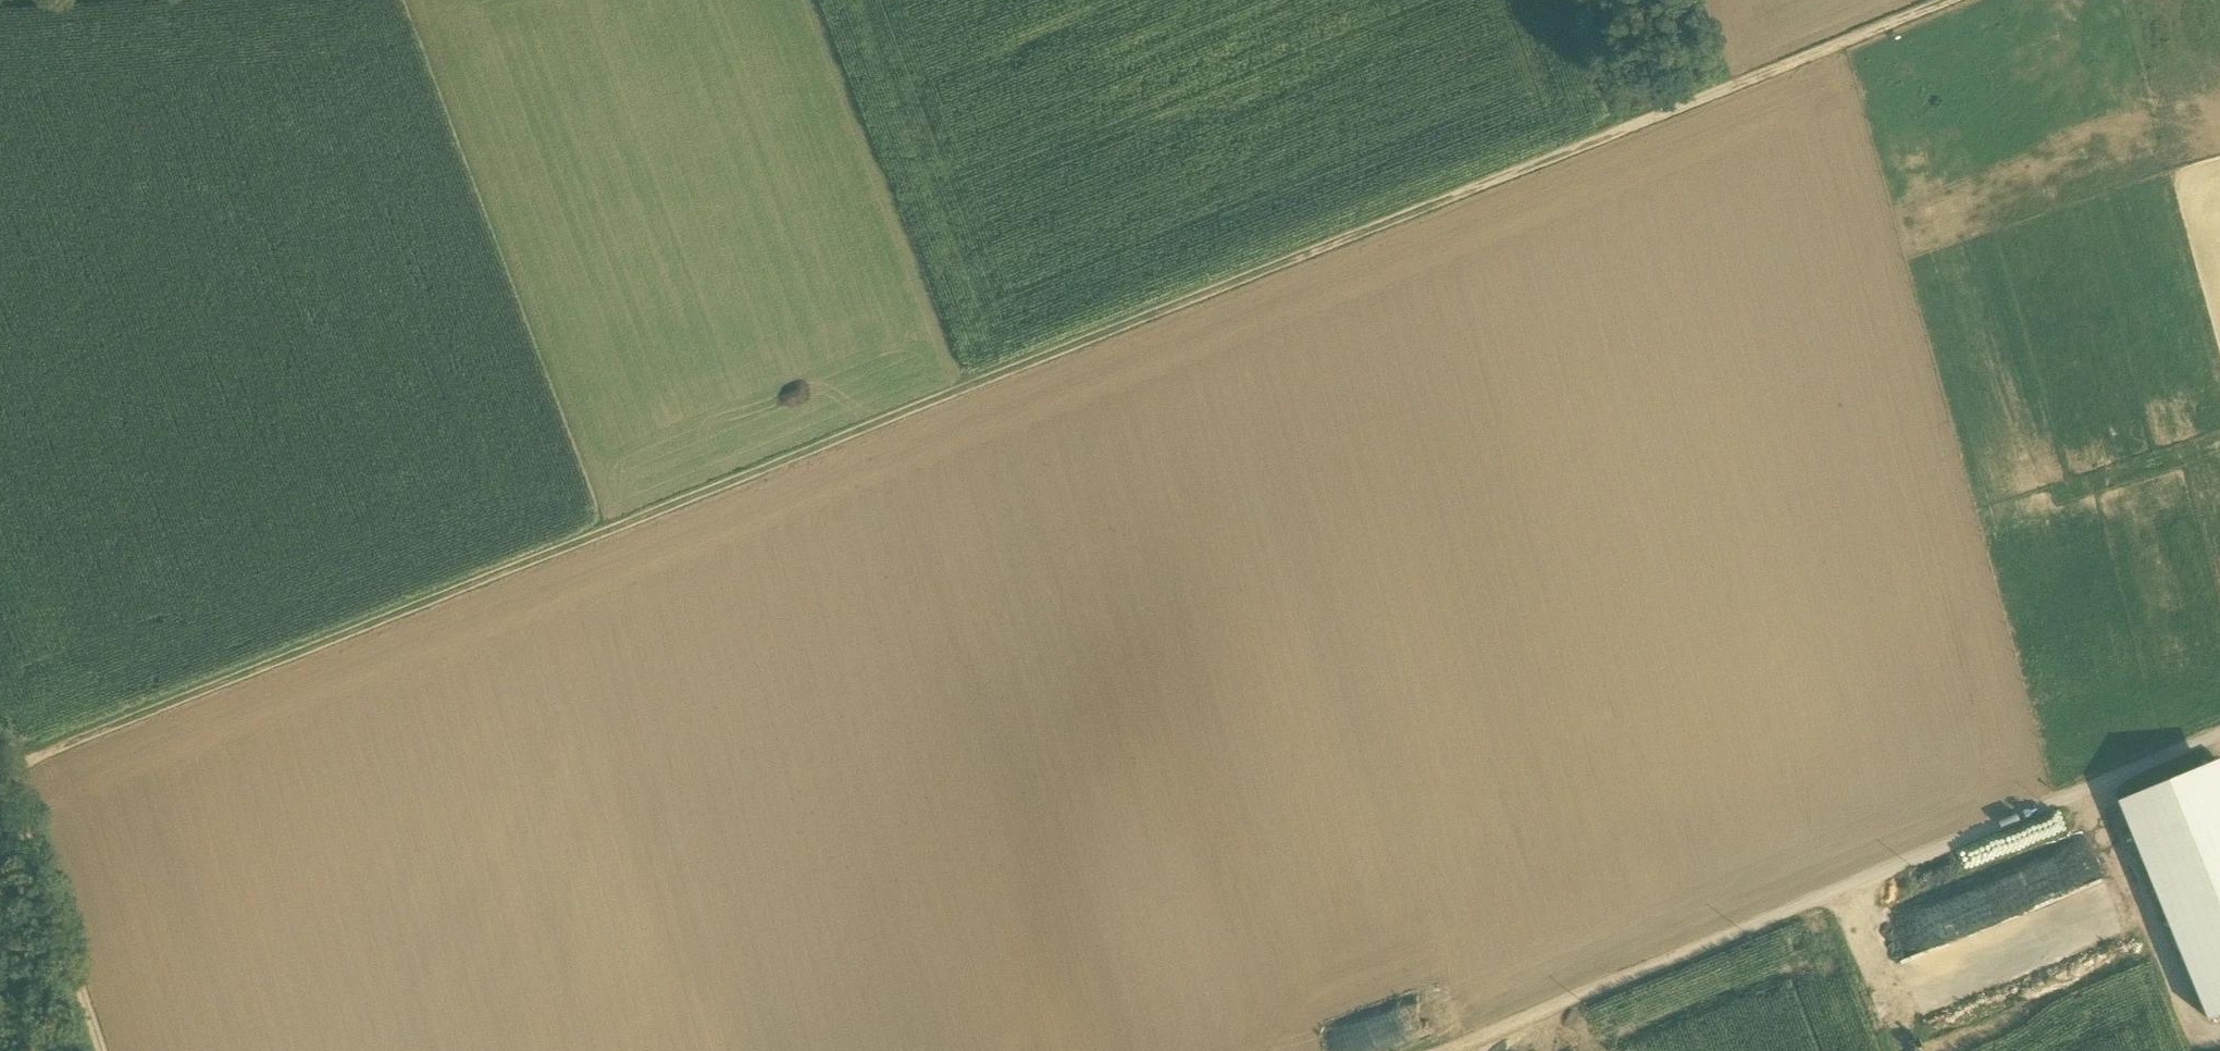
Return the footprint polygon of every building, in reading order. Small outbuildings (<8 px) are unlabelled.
[(2120,801),(2210,1019),(2219,1015),(2219,759),(2120,801)] [(1944,963),(1904,977),(1916,1009),(2095,944),(2086,918),(2036,936),(2031,920),(1941,953),(1944,963)]
